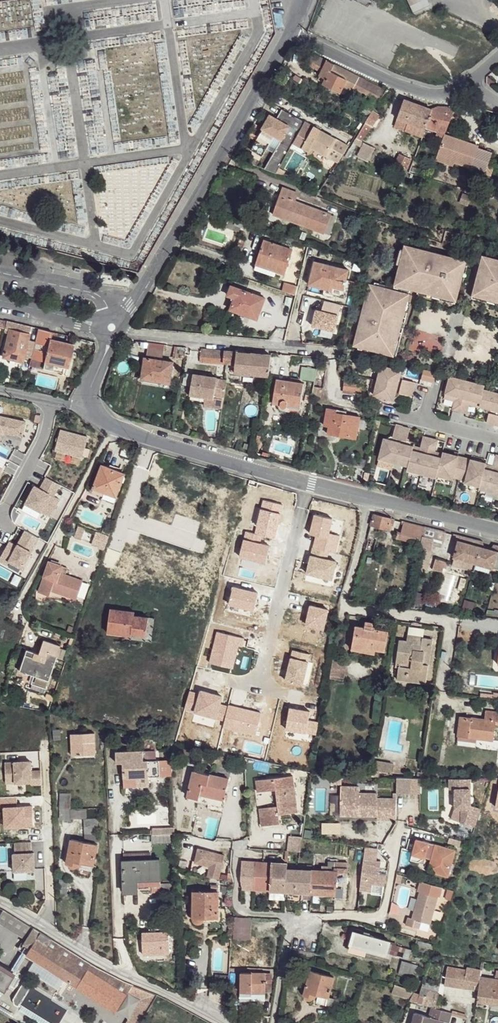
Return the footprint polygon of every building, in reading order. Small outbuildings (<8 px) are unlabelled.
[(412,13),(428,6),(425,0),(406,0),(412,13)] [(312,53),(306,63),(321,71),(327,60),(312,53)] [(349,72),(327,60),(321,71),(320,75),(327,79),(325,83),(340,91),(342,86),(349,72)] [(355,75),(349,72),(342,86),(348,90),(351,85),(355,75)] [(378,87),(355,75),(351,85),(373,97),(378,87)] [(385,90),(378,87),(373,97),(379,100),(385,90)] [(432,108),(405,99),(398,119),(406,122),(424,128),(425,126),(432,108)] [(438,107),(432,108),(425,126),(438,132),(439,130),(448,106),(438,107)] [(456,108),(448,106),(439,130),(447,133),(456,108)] [(284,110),(282,108),(276,118),(279,119),(284,110)] [(269,115),(260,129),(264,131),(246,161),(256,165),(275,134),(281,137),(264,168),(276,172),(304,121),(284,110),(279,119),(276,118),(269,115)] [(378,116),(371,112),(365,122),(372,127),(378,116)] [(398,119),(396,125),(404,129),(406,122),(398,119)] [(365,122),(356,138),(363,140),(372,127),(365,122)] [(424,128),(406,122),(404,129),(422,135),(424,128)] [(264,131),(260,129),(241,159),(246,161),(264,131)] [(309,147),(338,162),(349,145),(319,129),(317,133),(310,130),(301,148),(307,151),(309,147)] [(477,145),(443,134),(438,152),(450,156),(449,160),(460,163),(470,166),(484,171),(490,151),(476,148),(477,145)] [(363,140),(356,138),(354,144),(361,146),(363,140)] [(450,156),(438,152),(435,159),(459,167),(460,163),(449,160),(450,156)] [(400,154),(396,162),(405,166),(408,158),(400,154)] [(297,192),(283,187),(274,213),(324,232),(330,214),(294,200),(297,192)] [(292,251),(263,241),(257,264),(266,268),(264,273),(275,276),(277,271),(284,273),(292,251)] [(464,259),(403,244),(393,283),(416,289),(431,293),(438,295),(454,298),(464,259)] [(471,293),(486,297),(495,300),(497,301),(497,258),(480,254),(479,258),(471,293)] [(349,270),(314,262),(308,284),(325,288),(325,284),(333,286),(344,288),(349,270)] [(266,268),(257,264),(254,270),(264,273),(266,268)] [(297,287),(284,282),(281,290),(295,296),(297,287)] [(333,286),(325,284),(325,288),(323,294),(330,296),(333,286)] [(410,298),(368,287),(353,349),(395,359),(410,298)] [(257,298),(230,289),(225,297),(231,300),(228,309),(250,316),(257,298)] [(342,304),(325,300),(322,310),(321,310),(320,313),(316,312),(313,325),(336,331),(342,304)] [(31,327),(12,322),(9,332),(3,357),(22,361),(31,327)] [(52,332),(39,329),(37,336),(35,342),(31,359),(45,362),(50,340),(52,332)] [(73,345),(50,340),(45,362),(43,369),(65,374),(73,345)] [(225,352),(192,349),(191,361),(224,364),(225,352)] [(237,353),(225,352),(224,364),(227,364),(236,365),(237,353)] [(271,356),(237,353),(236,365),(235,372),(269,375),(271,364),(271,356)] [(281,354),(271,353),(271,356),(271,364),(280,365),(281,354)] [(171,362),(144,358),(141,378),(160,380),(160,382),(169,383),(171,362)] [(400,373),(380,368),(378,375),(375,390),(373,398),(393,402),(395,395),(411,399),(414,384),(398,380),(400,373)] [(423,370),(421,382),(433,385),(436,374),(423,370)] [(378,375),(373,374),(370,389),(375,390),(378,375)] [(224,399),(227,379),(225,379),(194,375),(191,397),(206,398),(205,407),(223,409),(224,399)] [(448,378),(445,395),(455,398),(454,402),(451,411),(466,415),(468,406),(469,401),(480,404),(479,408),(489,410),(486,424),(497,427),(497,394),(484,391),(484,387),(448,378)] [(304,384),(277,380),(273,403),(280,404),(281,407),(282,408),(283,409),(286,408),(287,407),(288,405),(289,402),(301,404),(304,384)] [(345,381),(344,381),(343,390),(356,391),(357,387),(357,383),(345,381)] [(336,409),(328,408),(325,419),(330,420),(329,427),(327,434),(356,439),(360,417),(335,411),(336,409)] [(0,417),(0,442),(4,435),(23,438),(26,422),(0,417)] [(56,441),(53,453),(80,460),(88,429),(70,425),(65,443),(56,441)] [(383,441),(378,462),(385,463),(400,467),(407,469),(406,472),(414,474),(429,477),(436,479),(436,477),(444,479),(451,481),(452,479),(466,482),(465,484),(480,487),(480,490),(488,492),(497,494),(497,456),(496,456),(493,468),(492,471),(485,470),(486,466),(486,464),(442,454),(442,455),(441,459),(434,458),(435,454),(437,442),(423,438),(420,450),(406,447),(410,431),(395,427),(391,443),(383,441)] [(351,465),(339,463),(337,478),(348,481),(351,465)] [(400,467),(385,463),(384,468),(400,472),(400,467)] [(126,474),(103,465),(93,491),(104,496),(106,493),(117,497),(126,474)] [(31,490),(25,501),(50,514),(64,485),(48,477),(39,494),(31,490)] [(393,519),(375,514),(372,525),(389,529),(393,519)] [(426,527),(404,522),(401,539),(420,544),(423,535),(424,536),(426,527)] [(448,532),(426,527),(424,536),(421,547),(421,550),(434,554),(437,537),(433,536),(434,533),(446,537),(448,532)] [(11,542),(2,560),(10,565),(12,561),(25,568),(41,538),(28,530),(19,546),(11,542)] [(109,539),(97,535),(93,545),(105,550),(109,539)] [(484,545),(482,542),(482,541),(461,536),(455,558),(476,562),(497,568),(497,545),(496,544),(491,547),(484,545)] [(443,569),(446,569),(448,561),(437,559),(434,570),(442,572),(443,569)] [(63,568),(51,563),(40,593),(51,597),(53,593),(79,601),(85,583),(61,575),(63,568)] [(135,611),(112,608),(109,633),(133,636),(134,634),(148,636),(151,618),(136,615),(135,611)] [(148,636),(134,634),(133,636),(132,640),(153,642),(156,618),(151,618),(148,636)] [(364,628),(356,627),(352,645),(352,649),(372,653),(373,649),(385,650),(388,633),(375,630),(376,624),(365,622),(364,628)] [(428,666),(433,637),(401,633),(396,666),(400,667),(398,679),(426,682),(428,666)] [(38,653),(29,650),(22,671),(30,674),(31,673),(37,674),(35,684),(49,688),(62,646),(46,641),(42,654),(49,656),(46,660),(37,657),(38,653)] [(459,717),(457,735),(492,740),(495,723),(497,724),(497,713),(486,712),(485,719),(459,717)] [(96,732),(72,734),(73,760),(98,759),(96,732)] [(144,750),(118,750),(118,762),(124,762),(125,786),(137,786),(138,783),(150,783),(150,776),(162,775),(161,759),(145,760),(144,750)] [(393,762),(374,759),(371,775),(379,777),(380,770),(391,772),(393,762)] [(33,763),(7,763),(8,784),(33,784),(33,786),(43,786),(43,773),(33,773),(33,763)] [(229,778),(194,770),(188,796),(198,799),(200,794),(224,799),(229,778)] [(294,776),(257,779),(259,791),(275,789),(278,806),(261,808),(261,816),(280,814),(298,812),(294,776)] [(472,777),(451,778),(452,789),(457,789),(457,808),(463,808),(464,822),(477,826),(483,807),(473,804),(473,801),(474,801),(475,800),(476,799),(476,798),(476,796),(476,795),(474,794),(472,794),(472,777)] [(412,779),(397,779),(396,794),(411,794),(412,779)] [(360,788),(341,787),(340,809),(358,810),(358,816),(377,816),(377,820),(396,821),(396,800),(378,799),(378,794),(359,794),(360,788)] [(70,794),(60,794),(60,809),(71,809),(70,794)] [(224,799),(200,794),(198,799),(188,796),(187,800),(222,807),(224,799)] [(453,818),(464,822),(463,808),(457,808),(453,818)] [(280,814),(261,816),(263,823),(281,823),(280,814)] [(174,841),(174,826),(151,826),(151,841),(174,841)] [(98,845),(73,839),(67,863),(79,865),(79,864),(93,867),(98,845)] [(456,853),(418,842),(411,863),(424,866),(425,862),(432,864),(437,874),(437,877),(449,880),(456,853)] [(32,843),(16,843),(16,855),(15,855),(16,872),(36,871),(35,854),(33,854),(32,843)] [(225,856),(198,850),(195,864),(210,867),(208,877),(219,880),(225,856)] [(125,862),(124,863),(125,893),(137,892),(137,890),(149,889),(149,884),(161,884),(160,861),(153,861),(125,862)] [(329,871),(289,868),(289,864),(241,862),(240,880),(241,885),(241,889),(289,891),(288,898),(290,900),(300,900),(303,898),(302,892),(336,894),(336,897),(346,898),(348,865),(344,865),(344,867),(331,866),(329,871)] [(376,863),(364,862),(362,877),(375,878),(376,863)] [(408,919),(406,926),(421,930),(423,923),(431,925),(438,898),(440,899),(443,890),(420,884),(418,893),(420,894),(412,920),(408,919)] [(220,892),(194,891),(194,917),(196,917),(205,918),(218,918),(220,892)] [(451,903),(455,893),(450,892),(446,901),(451,903)] [(5,910),(0,918),(0,921),(28,940),(34,929),(5,910)] [(251,918),(236,917),(234,938),(250,940),(251,918)] [(423,923),(421,930),(428,933),(431,925),(423,923)] [(145,932),(143,954),(171,957),(173,930),(151,928),(151,932),(145,932)] [(122,981),(34,929),(28,940),(25,945),(27,947),(24,954),(37,961),(67,981),(117,1012),(130,991),(133,985),(122,981)] [(390,943),(354,931),(349,943),(364,949),(386,955),(389,944),(390,943)] [(434,946),(417,942),(416,947),(432,951),(434,946)] [(364,949),(349,943),(348,949),(362,954),(364,949)] [(411,952),(389,944),(386,955),(407,962),(411,952)] [(67,981),(37,961),(30,972),(60,991),(67,981)] [(415,968),(399,962),(398,968),(413,973),(415,968)] [(466,970),(448,967),(445,986),(458,988),(458,984),(477,986),(480,987),(482,979),(483,970),(467,968),(466,970)] [(483,967),(483,970),(482,979),(497,982),(497,970),(483,967)] [(0,968),(0,986),(6,990),(14,976),(0,968)] [(333,977),(310,971),(305,995),(315,997),(316,993),(328,995),(333,977)] [(265,973),(242,972),(241,991),(265,991),(265,973)] [(482,979),(480,987),(478,1000),(497,1003),(497,982),(482,979)] [(439,986),(422,982),(420,989),(437,992),(439,986)] [(148,990),(133,985),(130,991),(142,999),(148,990)] [(415,991),(394,985),(392,989),(412,995),(415,991)] [(30,987),(20,1003),(52,1022),(89,1022),(30,987)] [(437,992),(420,989),(418,1003),(432,1008),(435,1008),(437,992)] [(148,990),(142,999),(128,1022),(140,1022),(159,994),(148,990)] [(432,1008),(430,1016),(417,1013),(415,1022),(446,1022),(446,1021),(450,1022),(452,1014),(435,1008),(432,1008)]
